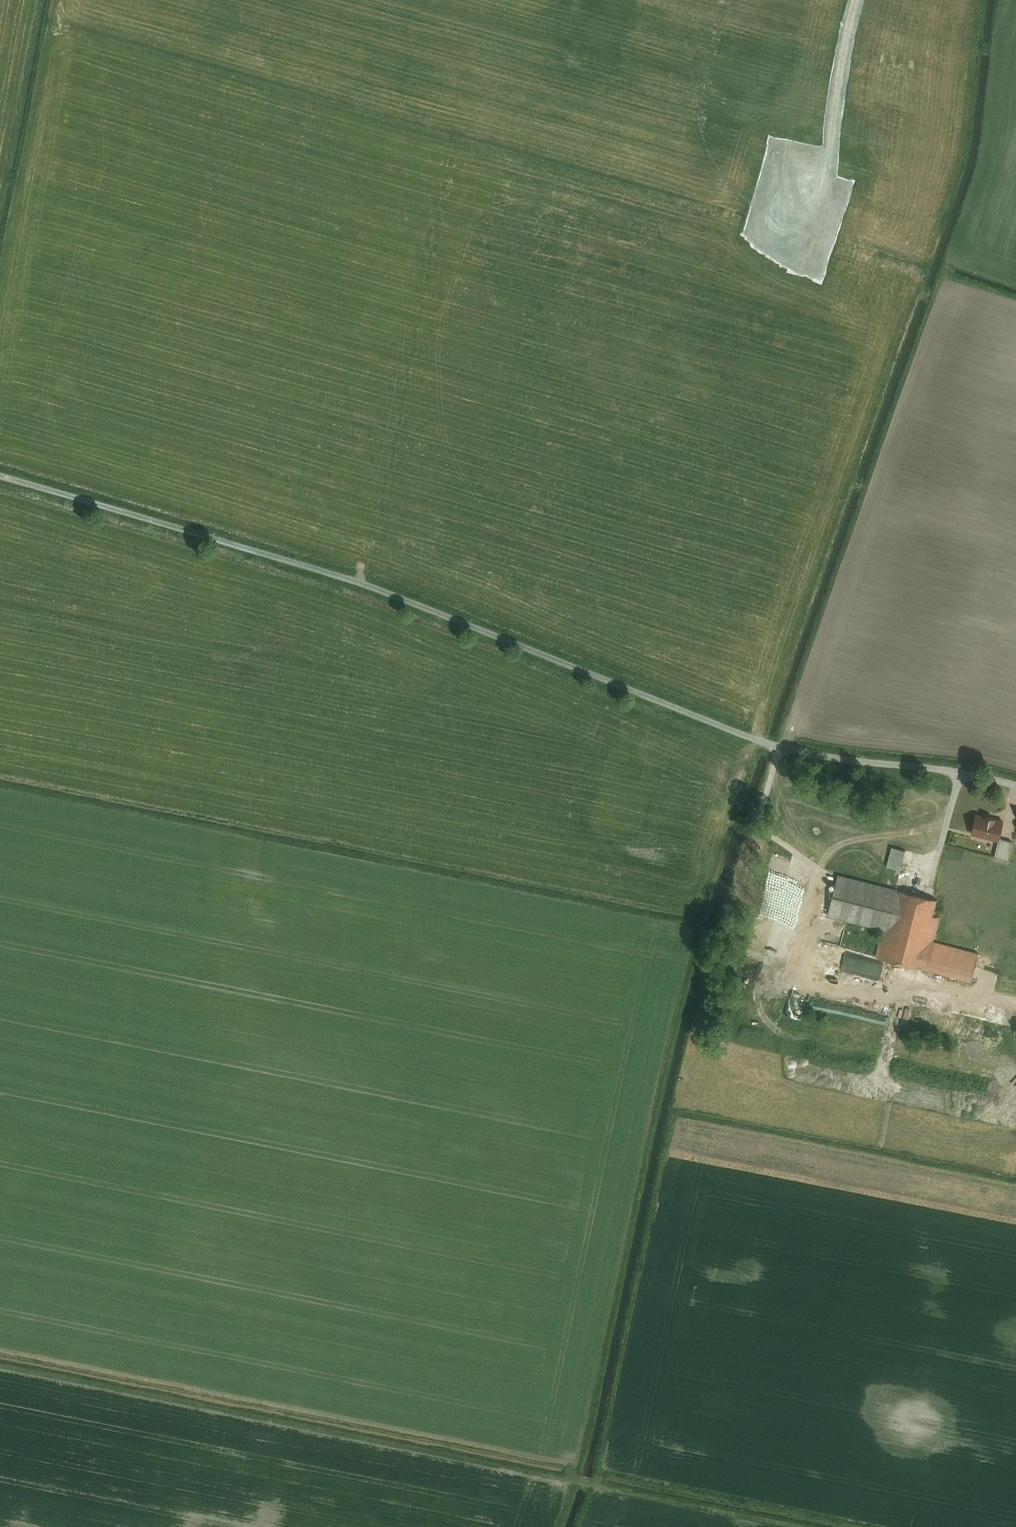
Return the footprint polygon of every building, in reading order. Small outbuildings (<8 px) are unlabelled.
[(1014,839),(1005,837),(1009,818),(978,812),(974,833),(1001,839),(997,855),(1011,858),(1014,839)] [(904,848),(890,847),(888,868),(902,869),(904,848)] [(932,897),(836,873),(827,912),(881,925),(872,959),(968,982),(975,952),(928,941),(935,913),(961,919),(964,904),(954,901),(961,875),(939,869),(932,897)] [(793,990),(788,1014),(805,1017),(809,993),(793,990)]
